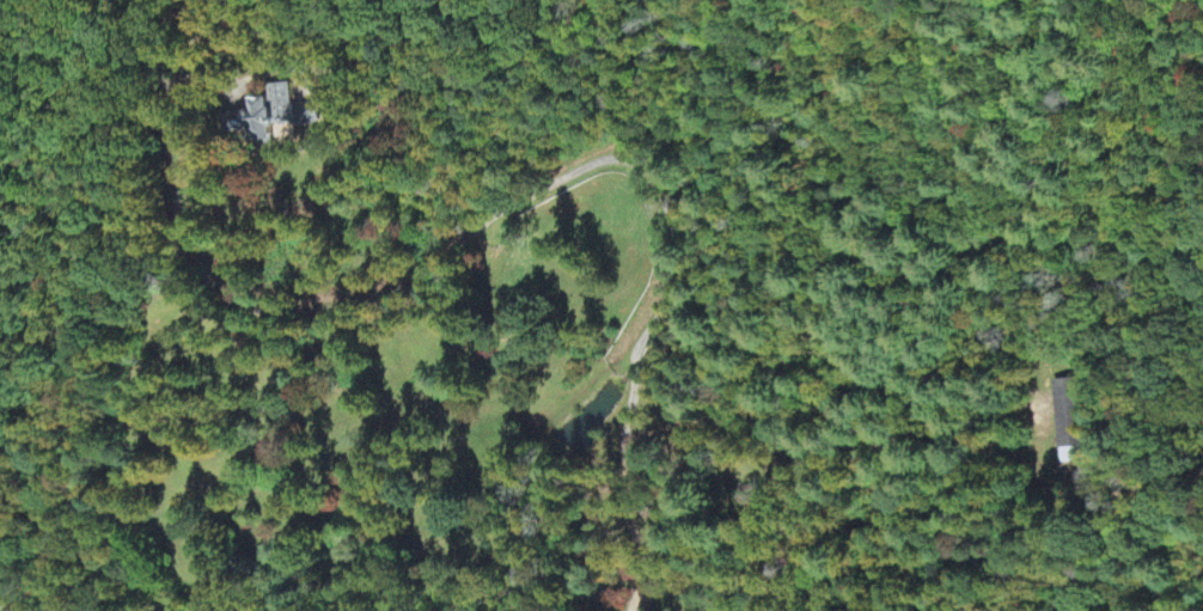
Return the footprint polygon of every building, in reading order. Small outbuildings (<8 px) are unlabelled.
[(319,104),(294,108),(290,86),(269,89),(271,100),(253,103),(254,113),(233,116),(237,148),(323,136),(319,104)] [(1054,383),(1060,467),(1085,465),(1078,381),(1054,383)]
